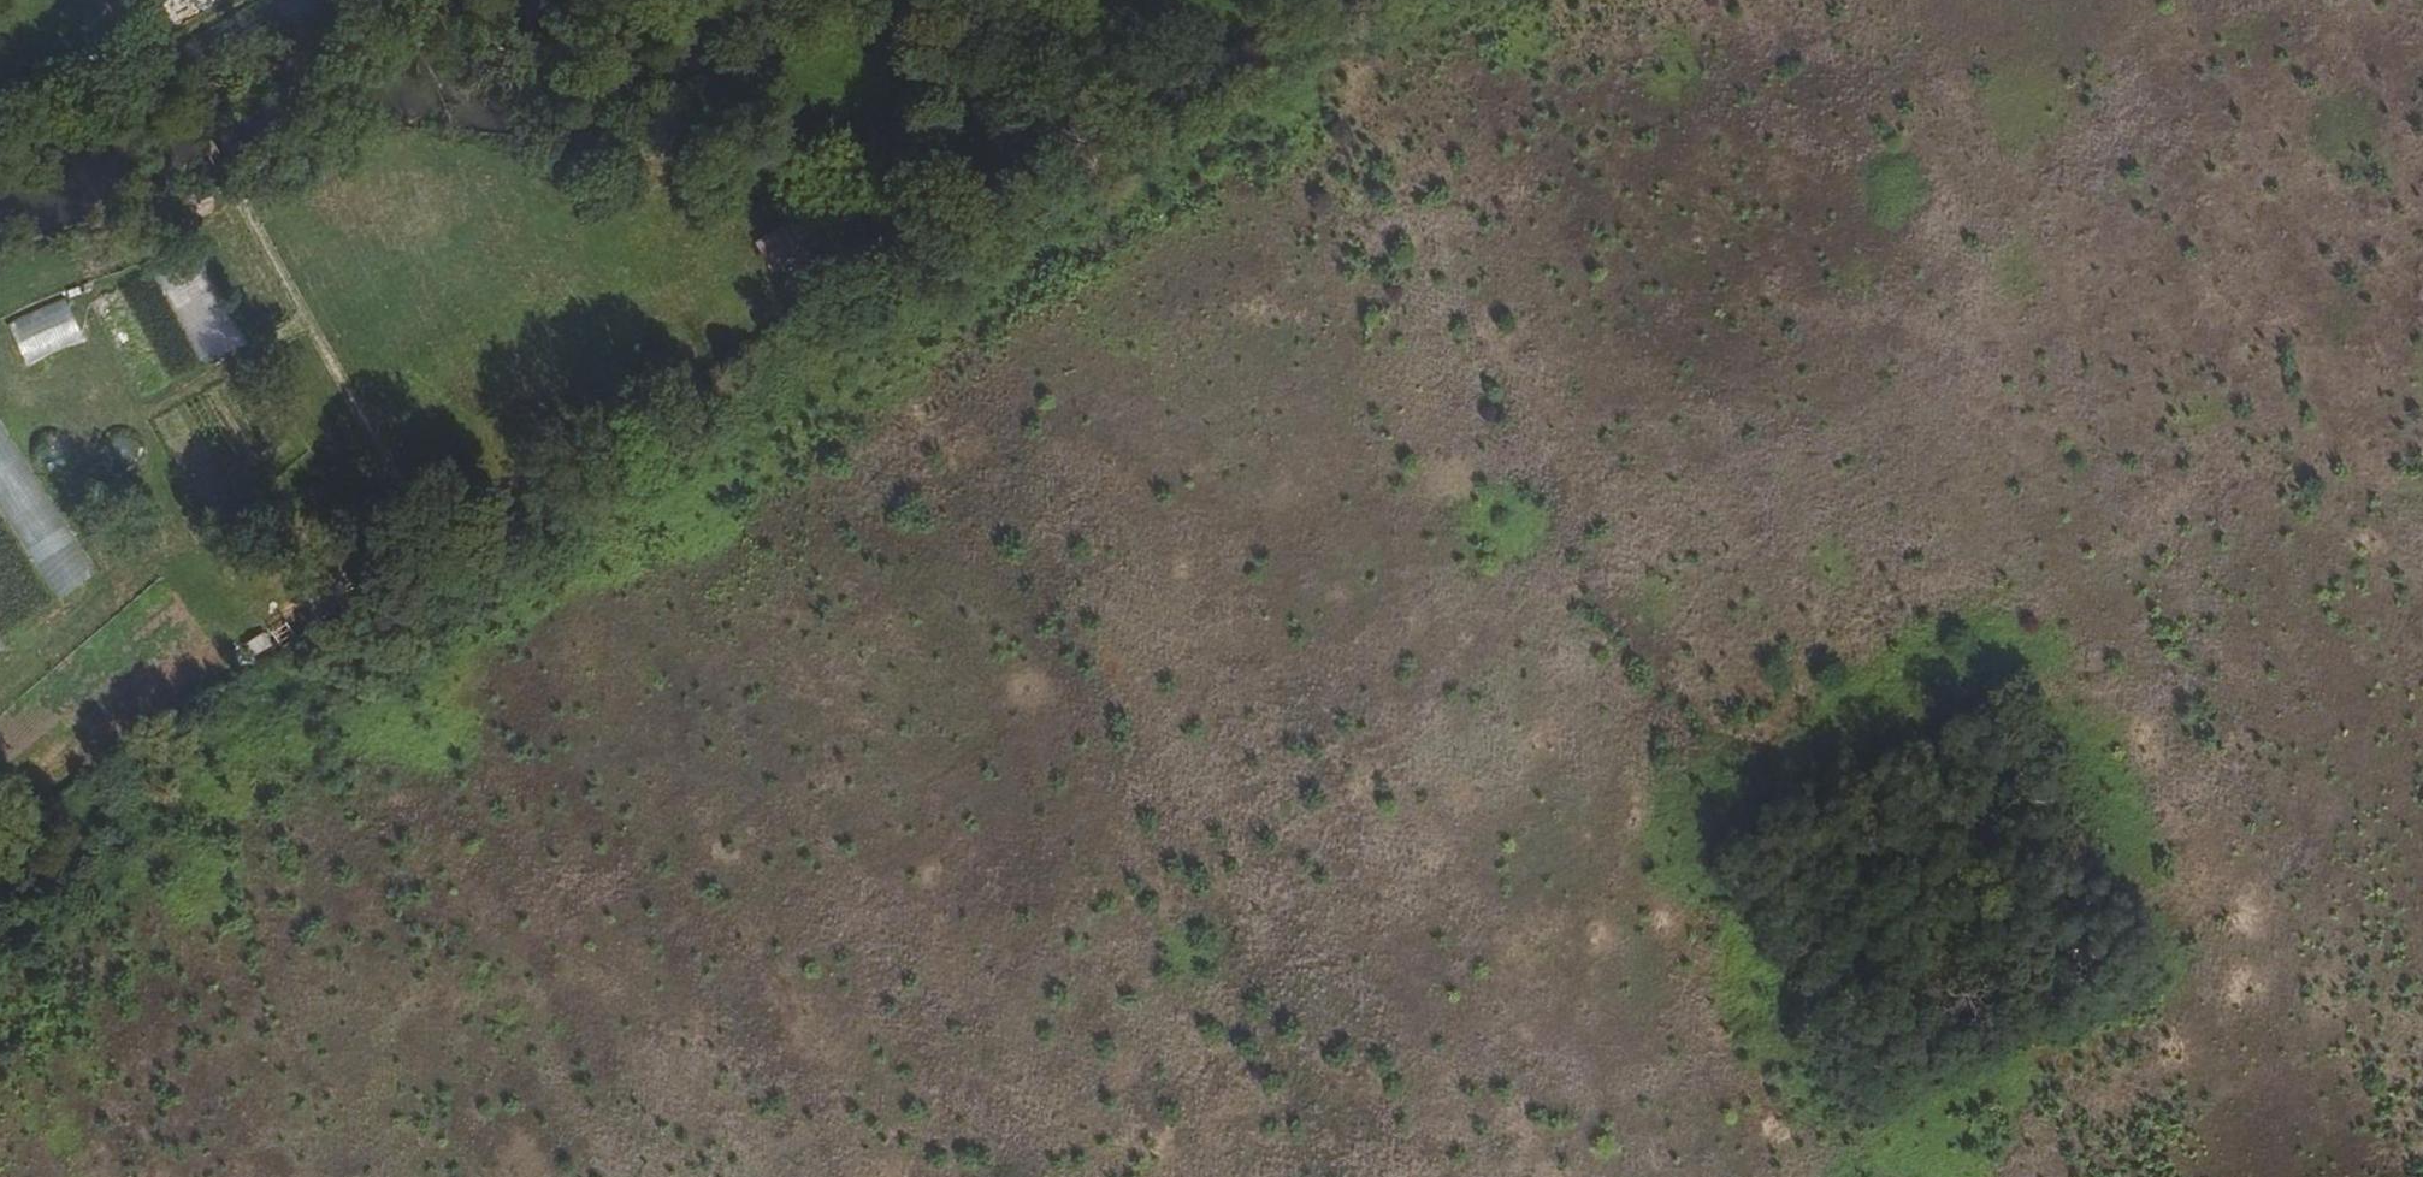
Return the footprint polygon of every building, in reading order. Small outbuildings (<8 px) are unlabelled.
[(198,364),(236,348),(199,261),(162,276),(198,364)] [(22,367),(83,342),(65,297),(4,322),(22,367)]
